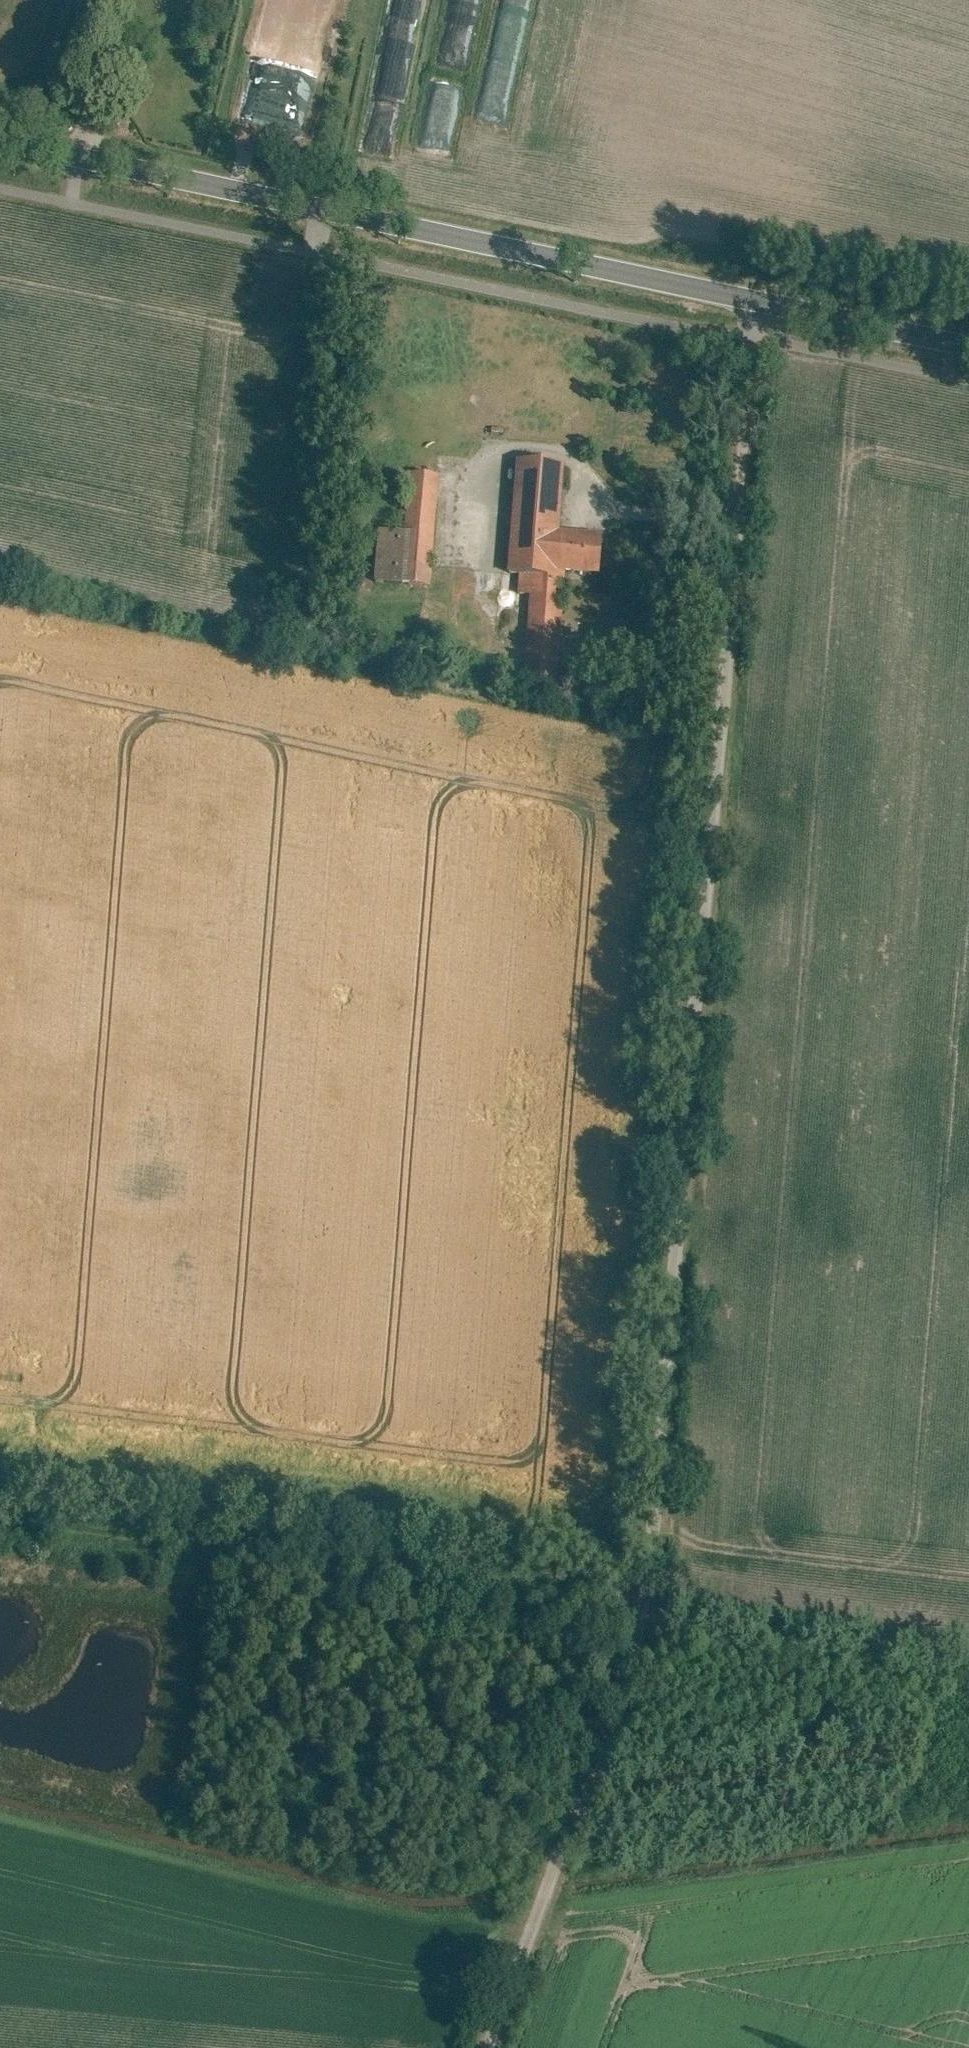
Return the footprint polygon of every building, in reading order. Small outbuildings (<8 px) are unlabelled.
[(276,51),(262,114),(302,122),(310,85),(296,82),(306,36),(287,32),(283,53),(276,51)] [(505,671),(514,672),(547,675),(555,572),(597,576),(602,513),(552,510),(557,444),(488,438),(478,571),(492,572),(491,586),(511,588),(505,671)] [(354,571),(411,575),(419,465),(388,463),(384,520),(358,518),(354,571)]
